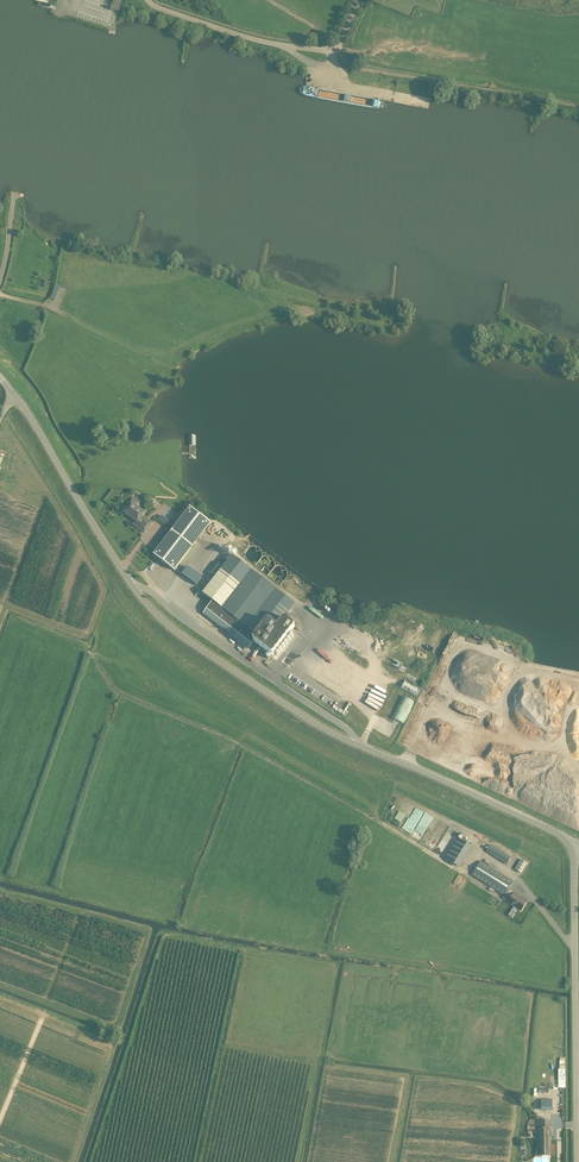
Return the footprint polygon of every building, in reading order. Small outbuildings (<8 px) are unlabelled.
[(60,286),(55,284),(50,298),(55,300),(60,286)] [(152,523),(143,516),(145,513),(136,506),(139,503),(132,498),(127,505),(129,506),(124,512),(137,522),(135,526),(144,533),(152,523)] [(153,555),(155,556),(174,571),(211,523),(192,509),(190,507),(153,555)] [(168,523),(169,522),(162,516),(159,520),(166,526),(168,527),(170,525),(168,523)] [(156,542),(159,545),(169,532),(166,529),(156,542)] [(266,643),(295,605),(275,589),(232,556),(223,567),(218,563),(209,574),(214,578),(202,594),(211,601),(202,613),(247,648),(257,636),(266,643)] [(360,665),(362,662),(351,655),(349,658),(360,665)] [(421,689),(406,681),(401,689),(417,697),(421,689)] [(403,723),(414,702),(402,696),(391,717),(403,723)] [(468,764),(484,737),(477,733),(461,761),(468,764)] [(456,836),(443,858),(459,868),(472,846),(456,836)] [(511,858),(490,845),(486,852),(506,864),(511,858)] [(527,864),(520,860),(514,869),(521,873),(527,864)] [(508,903),(514,907),(521,896),(514,892),(514,893),(508,889),(513,881),(480,861),(471,875),(504,896),(505,895),(511,898),(508,903)] [(521,911),(528,900),(521,896),(514,907),(521,911)] [(542,1110),(553,1110),(552,1100),(541,1100),(542,1110)] [(542,1156),(550,1156),(550,1128),(551,1128),(551,1121),(541,1121),(541,1129),(539,1129),(539,1140),(542,1140),(542,1156)]
